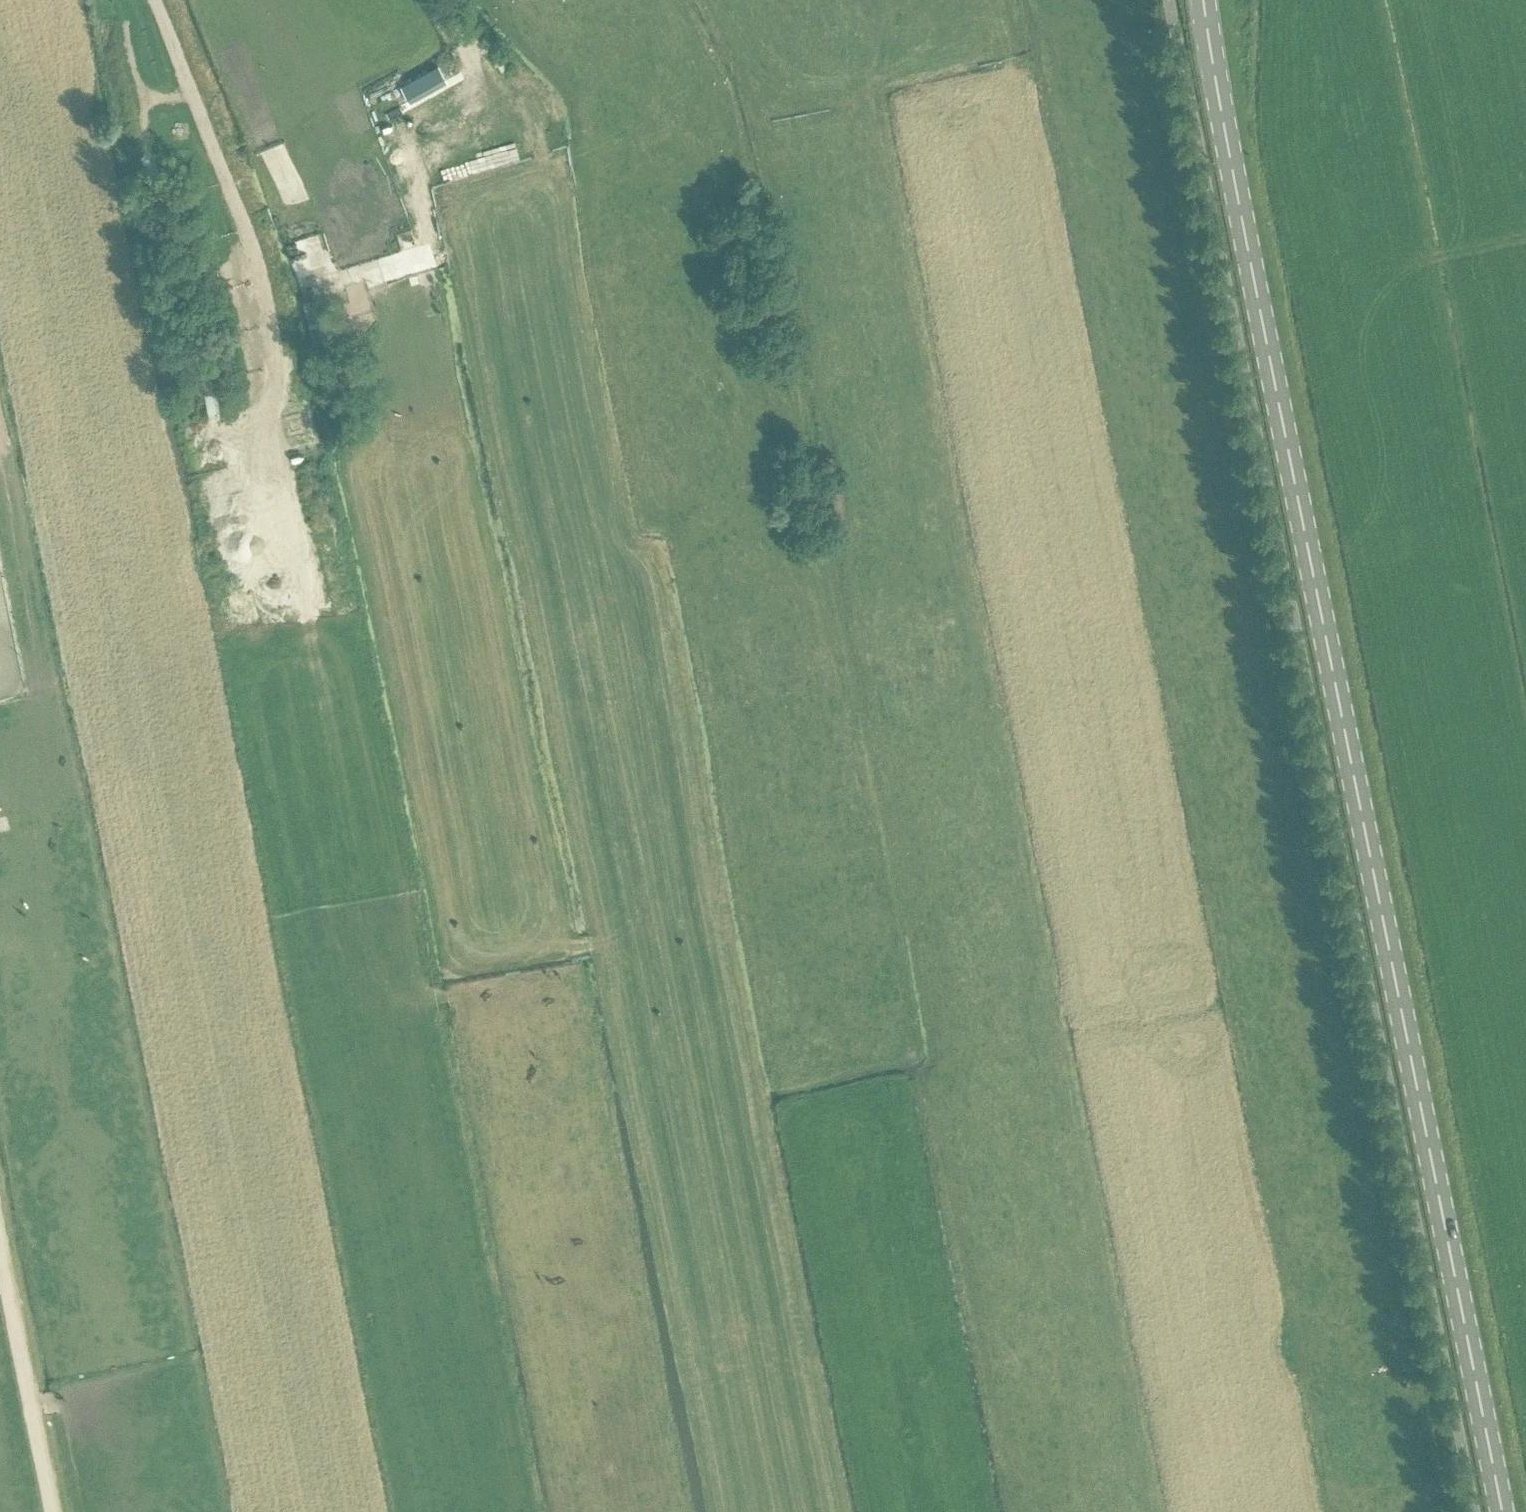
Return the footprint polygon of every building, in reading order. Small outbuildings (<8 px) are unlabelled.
[(326,323),(311,326),(316,348),(331,344),(326,323)]
